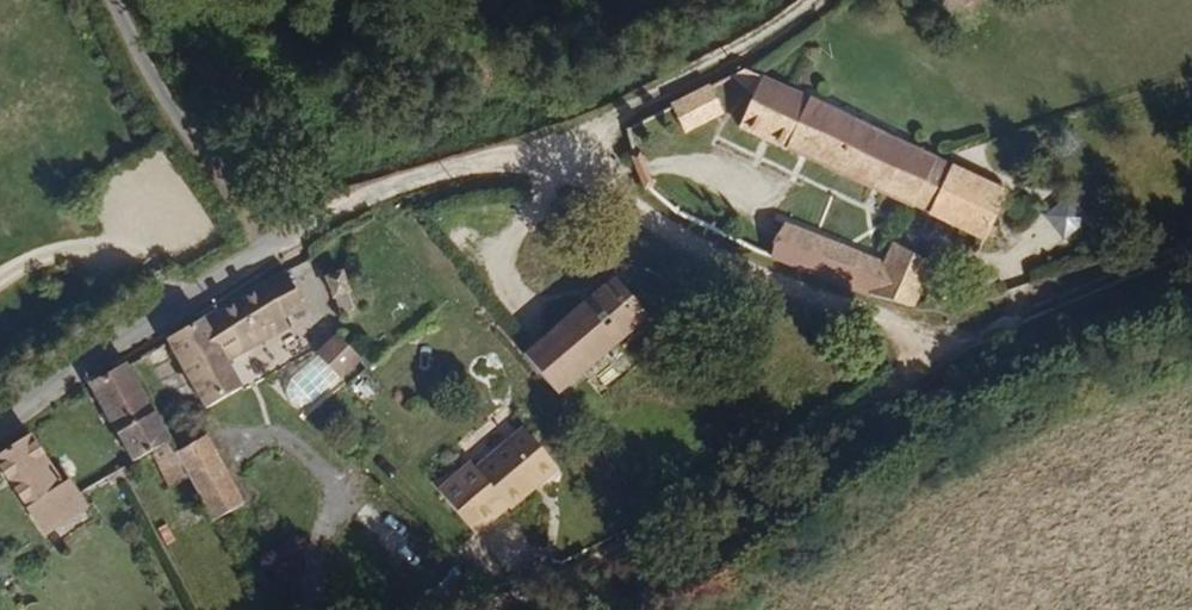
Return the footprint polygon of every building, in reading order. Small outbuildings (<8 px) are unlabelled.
[(780,157),(783,149),(963,233),(984,188),(732,75),(716,85),(733,112),(751,120),(742,141),(780,157)] [(703,92),(666,113),(684,143),(721,122),(703,92)] [(1009,199),(984,188),(963,233),(988,245),(1009,199)] [(669,215),(684,236),(913,312),(937,262),(884,242),(880,255),(706,192),(704,202),(677,193),(669,215)] [(1046,214),(1068,241),(1092,222),(1070,195),(1046,214)] [(319,277),(238,309),(252,342),(333,311),(319,277)] [(619,281),(522,350),(551,391),(648,322),(619,281)] [(238,309),(167,338),(208,439),(246,424),(219,361),(255,348),(252,342),(238,309)] [(339,337),(291,365),(309,393),(357,366),(339,337)] [(130,360),(97,381),(120,454),(157,440),(130,360)] [(47,429),(9,453),(36,532),(85,520),(68,497),(63,490),(47,429)] [(553,473),(523,429),(444,486),(472,524),(501,504),(504,508),(553,473)] [(201,433),(170,452),(219,516),(248,496),(201,433)] [(157,440),(120,454),(128,481),(168,475),(157,440)]
